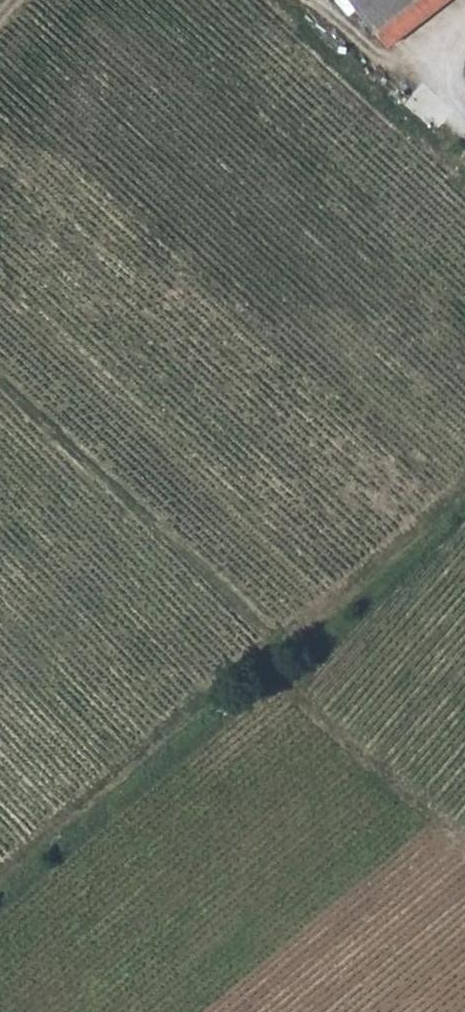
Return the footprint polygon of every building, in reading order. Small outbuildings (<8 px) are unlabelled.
[(357,15),(393,49),(429,13),(414,0),(371,0),(357,15)] [(429,13),(442,0),(414,0),(429,13)]
